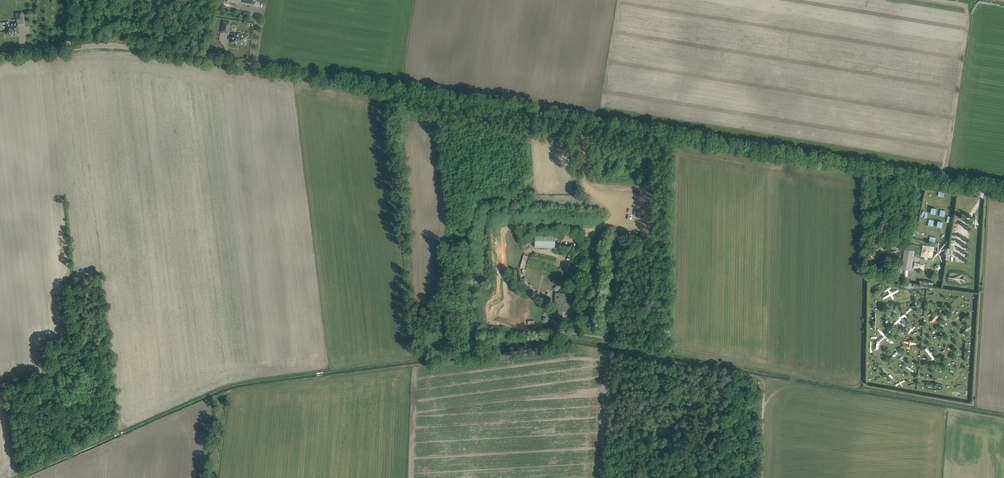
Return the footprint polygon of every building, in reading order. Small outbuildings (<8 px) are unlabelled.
[(231,23),(224,21),(222,32),(229,33),(231,23)] [(19,33),(18,23),(5,25),(6,34),(12,34),(12,33),(13,33),(14,33),(19,33)] [(238,34),(234,34),(232,42),(246,45),(247,36),(243,35),(243,34),(238,33),(238,34)] [(555,248),(555,235),(535,234),(535,247),(555,248)] [(905,249),(901,269),(911,271),(915,251),(905,249)] [(525,268),(529,256),(524,254),(521,267),(525,268)] [(555,298),(554,306),(571,307),(571,299),(555,298)]
